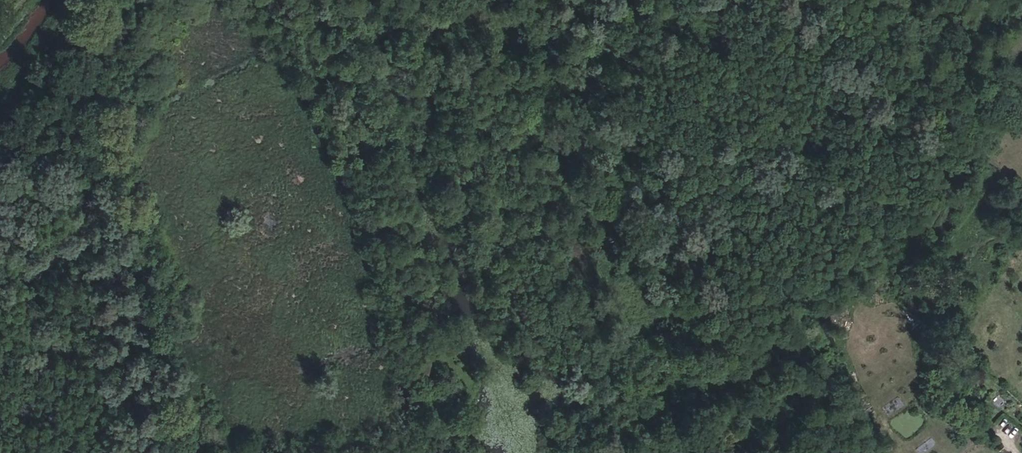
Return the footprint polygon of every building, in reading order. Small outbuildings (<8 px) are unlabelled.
[(417,371),(428,374),(432,362),(421,359),(417,371)]
